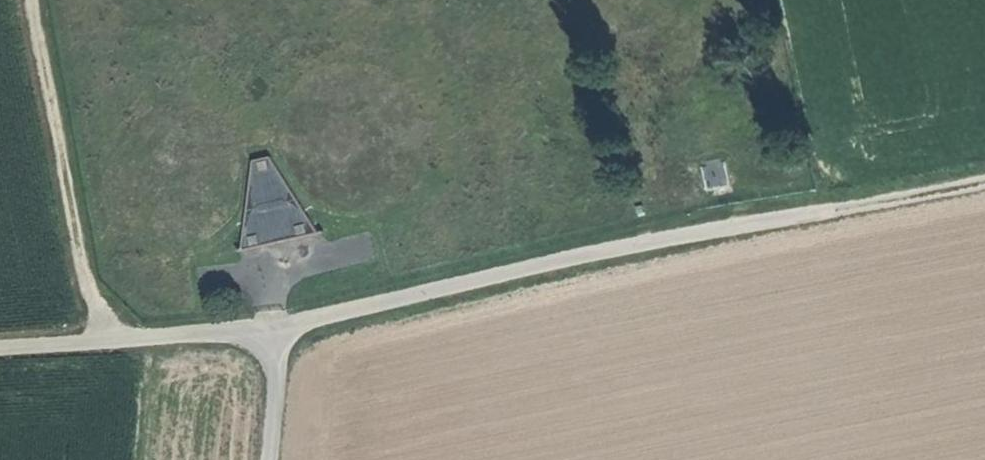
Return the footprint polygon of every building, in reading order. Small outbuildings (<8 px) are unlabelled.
[(273,155),(255,160),(258,179),(256,198),(251,215),(240,232),(245,250),(320,233),(314,208),(303,201),(292,191),(283,180),(273,155)]
